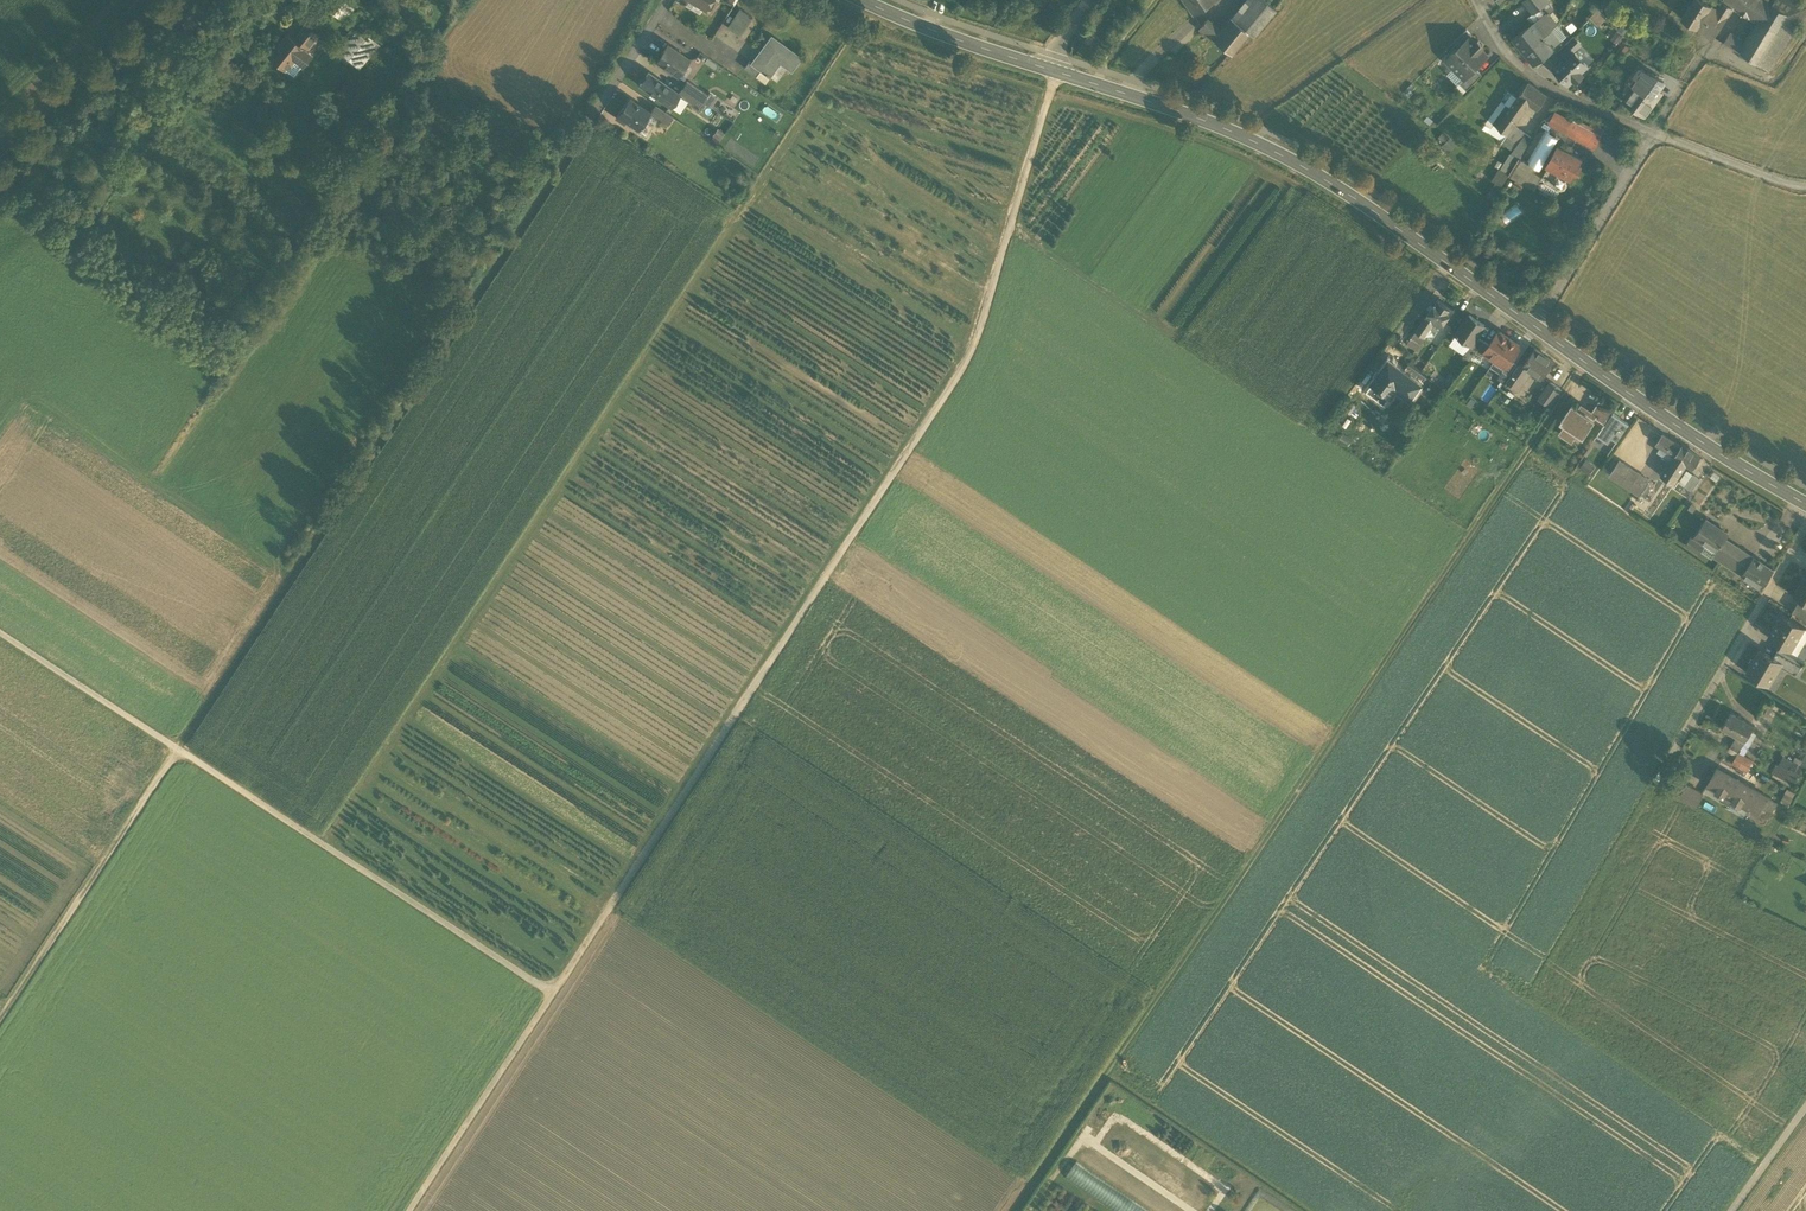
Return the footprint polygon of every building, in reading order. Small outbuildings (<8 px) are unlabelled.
[(332,15),(344,1),(343,0),(332,0),(324,8),(332,15)] [(691,0),(688,0),(685,5),(700,14),(704,8),(691,0)] [(705,9),(711,0),(691,0),(704,8),(705,9)] [(1193,16),(1216,1),(1216,0),(1182,0),(1193,16)] [(1232,20),(1248,33),(1253,38),(1275,10),(1265,1),(1263,0),(1248,0),(1232,20)] [(1533,12),(1539,8),(1548,1),(1547,1),(1548,1),(1548,0),(1524,0),(1533,12)] [(1697,27),(1711,4),(1704,0),(1692,0),(1681,18),(1697,27)] [(1717,8),(1723,1),(1722,0),(1715,0),(1712,5),(1717,8)] [(1758,23),(1770,3),(1766,0),(1722,0),(1723,1),(1733,7),(1758,23)] [(1770,3),(1788,14),(1799,20),(1805,9),(1805,5),(1797,0),(1766,0),(1770,3)] [(1544,15),(1545,16),(1548,13),(1553,9),(1548,1),(1539,8),(1544,15)] [(1712,5),(1711,4),(1697,27),(1713,37),(1733,7),(1723,1),(1717,8),(1712,5)] [(1758,23),(1745,44),(1740,53),(1758,64),(1788,14),(1770,3),(1758,23)] [(1544,15),(1539,8),(1533,12),(1527,17),(1533,24),(1534,24),(1544,15)] [(728,28),(740,36),(753,18),(741,10),(728,28)] [(1554,11),(1549,14),(1555,23),(1561,19),(1554,11)] [(1557,24),(1555,23),(1549,14),(1548,13),(1545,16),(1544,15),(1534,24),(1544,37),(1552,31),(1551,29),(1557,24)] [(1799,20),(1788,14),(1758,64),(1769,70),(1799,20)] [(1239,44),(1248,33),(1232,20),(1221,34),(1215,42),(1231,55),(1239,44)] [(1199,29),(1215,42),(1221,34),(1205,22),(1199,29)] [(1524,53),(1544,37),(1534,24),(1533,24),(1514,39),(1524,53)] [(1551,29),(1552,31),(1561,41),(1566,36),(1557,24),(1551,29)] [(285,69),(293,76),(302,65),(303,66),(312,54),(306,50),(318,34),(307,25),(295,41),(287,35),(282,41),(283,42),(270,58),(285,70),(285,69)] [(1454,42),(1459,47),(1469,37),(1470,38),(1472,35),(1466,29),(1454,42)] [(1082,43),(1092,50),(1100,38),(1091,31),(1082,43)] [(1552,31),(1544,37),(1552,47),(1561,41),(1552,31)] [(338,54),(350,63),(357,55),(354,53),(365,39),(356,32),(338,54)] [(1723,43),(1740,53),(1745,44),(1729,34),(1723,43)] [(1554,49),(1556,52),(1571,38),(1569,37),(1566,36),(1561,41),(1552,47),(1554,49)] [(1464,78),(1465,79),(1475,68),(1488,56),(1481,49),(1483,47),(1478,42),(1476,44),(1470,38),(1469,37),(1459,47),(1446,60),(1464,78)] [(1554,49),(1552,47),(1544,37),(1524,53),(1534,65),(1554,49)] [(1559,51),(1566,58),(1573,51),(1580,44),(1573,37),(1559,51)] [(761,73),(772,80),(773,79),(771,77),(781,62),(788,67),(787,68),(793,73),(803,59),(793,52),(792,53),(772,38),(763,50),(764,51),(755,65),(754,65),(763,71),(761,73)] [(1091,50),(1082,44),(1077,51),(1086,58),(1091,50)] [(657,61),(678,76),(689,61),(668,46),(657,61)] [(1554,70),(1568,84),(1573,79),(1576,82),(1583,74),(1581,72),(1587,65),(1573,51),(1566,58),(1554,70)] [(745,69),(758,78),(761,73),(763,71),(754,65),(755,65),(751,62),(745,69)] [(1459,83),(1467,90),(1482,75),(1475,68),(1465,79),(1464,78),(1459,83)] [(1623,102),(1644,117),(1662,93),(1658,90),(1664,82),(1660,79),(1640,69),(1635,75),(1640,79),(1623,102)] [(680,94),(679,94),(648,73),(640,85),(671,107),(679,95),(680,94)] [(687,82),(683,89),(696,97),(700,91),(687,82)] [(1528,82),(1510,108),(1509,108),(1520,116),(1528,105),(1536,110),(1547,95),(1528,82)] [(679,95),(691,104),(696,97),(683,89),(679,94),(680,94),(679,95)] [(703,102),(696,97),(691,104),(699,109),(703,102)] [(626,121),(639,129),(637,131),(646,138),(653,127),(645,121),(650,113),(629,98),(616,118),(624,124),(626,121)] [(659,119),(667,125),(673,117),(655,105),(650,113),(659,119)] [(1513,126),(1520,116),(1509,108),(1510,108),(1507,106),(1494,124),(1508,133),(1508,134),(1513,126)] [(1550,123),(1566,132),(1572,121),(1555,112),(1550,123)] [(645,121),(653,127),(659,119),(650,113),(645,121)] [(1574,117),(1572,121),(1566,132),(1565,132),(1593,147),(1603,129),(1591,122),(1589,126),(1574,117)] [(1519,158),(1521,159),(1533,139),(1513,126),(1508,134),(1508,133),(1502,142),(1514,150),(1512,153),(1519,158)] [(86,139),(83,146),(93,150),(96,144),(86,139)] [(1520,159),(1525,162),(1537,142),(1533,139),(1521,159),(1520,159)] [(1548,165),(1570,178),(1581,159),(1558,146),(1548,165)] [(1510,176),(1534,190),(1544,173),(1525,162),(1520,159),(1510,176)] [(1485,195),(1494,199),(1507,173),(1496,167),(1490,179),(1492,181),(1485,195)] [(1500,214),(1505,222),(1521,212),(1517,205),(1500,214)] [(1438,298),(1426,317),(1435,322),(1442,327),(1454,309),(1438,298)] [(1456,335),(1471,345),(1477,337),(1485,325),(1470,315),(1456,335)] [(1425,336),(1435,322),(1426,317),(1417,331),(1425,336)] [(1413,339),(1422,345),(1427,338),(1425,336),(1417,331),(1412,338),(1413,339)] [(1495,360),(1509,339),(1500,332),(1497,333),(1489,345),(1484,353),(1495,360)] [(1449,345),(1464,355),(1471,345),(1456,335),(1449,345)] [(1463,357),(1469,361),(1475,352),(1483,341),(1477,337),(1471,345),(1464,355),(1463,357)] [(1418,351),(1422,345),(1413,339),(1409,345),(1418,351)] [(1518,345),(1509,339),(1495,360),(1505,367),(1506,368),(1511,360),(1519,348),(1518,345)] [(1475,352),(1482,357),(1484,353),(1489,345),(1483,341),(1475,352)] [(1535,348),(1523,365),(1523,366),(1529,369),(1542,379),(1554,361),(1535,348)] [(1389,360),(1366,389),(1384,403),(1396,387),(1411,397),(1421,384),(1404,371),(1389,360)] [(1502,371),(1509,376),(1517,364),(1511,360),(1506,368),(1505,367),(1502,371)] [(1521,380),(1529,369),(1523,366),(1523,365),(1521,363),(1513,375),(1521,380)] [(1426,377),(1408,364),(1404,371),(1421,384),(1426,377)] [(1562,371),(1555,382),(1562,386),(1569,376),(1562,371)] [(1507,383),(1518,390),(1523,382),(1521,380),(1513,375),(1507,383)] [(1538,399),(1550,407),(1562,389),(1550,381),(1538,399)] [(1600,401),(1596,408),(1610,417),(1613,413),(1614,410),(1600,401)] [(1578,432),(1583,436),(1595,418),(1596,416),(1591,413),(1586,409),(1584,413),(1577,409),(1572,405),(1561,421),(1566,424),(1560,433),(1572,441),(1578,432)] [(1580,405),(1577,409),(1584,413),(1586,409),(1580,405)] [(1610,417),(1596,408),(1595,407),(1591,413),(1596,416),(1595,418),(1605,424),(1610,417)] [(1611,438),(1623,420),(1613,413),(1610,417),(1605,424),(1597,436),(1608,443),(1611,438)] [(1629,424),(1623,420),(1611,438),(1617,442),(1629,424)] [(1660,447),(1675,457),(1682,447),(1662,434),(1656,444),(1660,447)] [(1682,447),(1675,457),(1686,464),(1693,469),(1701,458),(1682,445),(1682,447)] [(1657,451),(1672,461),(1675,457),(1660,447),(1657,451)] [(1607,473),(1639,495),(1651,479),(1619,457),(1607,473)] [(1679,475),(1686,464),(1675,457),(1672,461),(1668,468),(1677,474),(1679,475)] [(1592,466),(1585,461),(1580,469),(1587,473),(1592,466)] [(1662,477),(1671,483),(1677,474),(1668,468),(1662,477)] [(1685,488),(1692,492),(1700,479),(1693,474),(1685,488)] [(1695,537),(1704,544),(1706,541),(1717,547),(1717,548),(1725,537),(1727,533),(1722,530),(1723,529),(1715,524),(1714,525),(1706,520),(1695,537)] [(1700,551),(1704,544),(1695,537),(1694,538),(1691,536),(1685,545),(1699,553),(1700,551)] [(1714,553),(1728,562),(1738,546),(1725,537),(1717,548),(1717,547),(1714,553)] [(1704,544),(1700,551),(1710,557),(1714,553),(1717,547),(1706,541),(1704,544)] [(1754,556),(1738,546),(1728,562),(1726,565),(1741,575),(1754,556)] [(1741,575),(1762,588),(1774,569),(1754,556),(1741,575)] [(1805,602),(1805,575),(1794,595),(1799,598),(1805,602)] [(1805,620),(1805,602),(1799,598),(1792,611),(1805,620)] [(1779,644),(1789,650),(1790,649),(1803,626),(1782,614),(1768,637),(1779,644)] [(1803,626),(1790,649),(1798,653),(1805,641),(1805,640),(1805,628),(1803,626)] [(1805,641),(1798,653),(1805,658),(1805,657),(1805,645),(1805,641)] [(1779,644),(1776,650),(1801,665),(1805,658),(1798,653),(1790,649),(1789,650),(1779,644)] [(1747,672),(1767,684),(1778,665),(1780,661),(1772,656),(1760,650),(1747,672)] [(1796,675),(1801,665),(1776,650),(1772,656),(1780,661),(1778,665),(1796,675)] [(1736,736),(1745,741),(1751,730),(1754,726),(1730,713),(1722,728),(1736,736)] [(1741,748),(1738,753),(1744,756),(1757,733),(1751,730),(1745,741),(1741,748)] [(1741,748),(1745,741),(1736,736),(1733,743),(1741,748)] [(1741,748),(1733,743),(1728,751),(1736,756),(1738,753),(1741,748)] [(1732,764),(1747,772),(1750,767),(1753,761),(1744,756),(1738,753),(1736,756),(1735,758),(1732,764)] [(1778,764),(1789,770),(1793,762),(1783,756),(1778,764)] [(1800,765),(1793,762),(1789,770),(1790,771),(1788,773),(1798,778),(1804,766),(1800,765)] [(1794,785),(1798,778),(1788,773),(1790,771),(1789,770),(1778,764),(1776,763),(1771,773),(1794,785)] [(1733,800),(1741,805),(1751,788),(1717,769),(1707,786),(1733,800)] [(1679,797),(1696,806),(1703,794),(1686,785),(1679,797)] [(1748,809),(1757,814),(1758,814),(1767,797),(1751,788),(1741,805),(1748,809)] [(1796,793),(1787,788),(1781,801),(1790,806),(1796,793)] [(1758,814),(1768,820),(1777,803),(1767,797),(1758,814)] [(1741,805),(1733,800),(1728,809),(1744,817),(1748,809),(1741,805)] [(1072,1162),(1062,1178),(1116,1210),(1152,1210),(1072,1162)]
